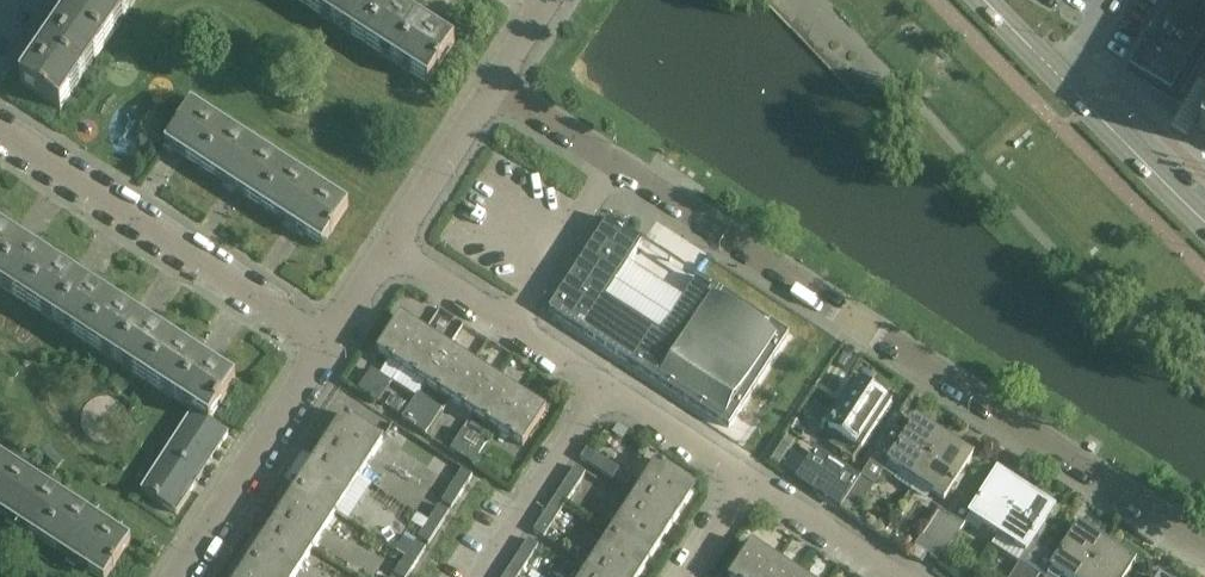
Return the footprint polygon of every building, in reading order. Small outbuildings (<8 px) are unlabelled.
[(58,29),(98,57),(136,1),(134,0),(78,0),(58,29)] [(385,0),(312,0),(307,8),(367,47),(393,6),(385,0)] [(1193,55),(1204,34),(1204,13),(1183,0),(1170,0),(1152,30),(1193,55)] [(454,45),(409,16),(393,6),(367,47),(427,86),(454,45)] [(58,29),(34,63),(20,85),(60,112),(98,57),(58,29)] [(1193,55),(1152,30),(1130,68),(1171,92),(1193,55)] [(164,146),(184,158),(195,166),(222,125),(191,105),(164,146)] [(195,166),(244,198),(258,207),(285,166),(222,125),(195,166)] [(321,248),(348,206),(285,166),(258,207),(321,248)] [(788,337),(698,279),(661,335),(606,300),(643,243),(608,220),(548,312),(729,429),(788,337)] [(9,236),(0,230),(0,288),(28,307),(55,266),(9,236)] [(115,305),(70,276),(55,266),(28,307),(88,346),(115,305)] [(175,344),(131,315),(115,305),(88,346),(148,385),(175,344)] [(401,369),(425,333),(400,317),(377,353),(401,369)] [(425,333),(401,369),(425,384),(448,348),(425,333)] [(235,383),(216,370),(175,344),(148,385),(188,411),(191,413),(209,423),(213,417),(235,383)] [(448,348),(425,384),(449,400),(472,364),(448,348)] [(472,364),(449,400),(473,416),(496,379),(472,364)] [(364,393),(379,403),(391,383),(371,371),(359,390),(364,393)] [(496,379),(473,416),(497,431),(521,395),(496,379)] [(887,402),(879,397),(859,384),(858,384),(828,431),(827,432),(856,450),(856,449),(860,452),(891,405),(887,402)] [(426,435),(442,410),(419,395),(403,419),(402,420),(426,436),(426,435)] [(521,395),(497,431),(522,447),(546,411),(521,395)] [(392,396),(385,407),(397,415),(404,404),(392,396)] [(191,413),(166,451),(202,475),(228,435),(209,423),(191,413)] [(296,488),(336,514),(349,522),(372,486),(360,478),(383,442),(343,416),(296,488)] [(895,454),(882,446),(861,479),(858,483),(846,502),(859,511),(883,474),(895,482),(900,474),(916,484),(945,440),(917,421),(895,454)] [(487,447),(463,431),(450,452),(474,468),(487,447)] [(945,440),(916,484),(917,485),(931,494),(943,502),(973,458),(945,440)] [(604,461),(587,449),(580,460),(597,471),(604,461)] [(797,478),(795,480),(826,500),(841,510),(846,502),(858,483),(861,479),(815,450),(806,464),(797,478)] [(176,515),(202,475),(166,451),(140,491),(176,515)] [(27,533),(41,543),(68,502),(5,461),(0,468),(0,516),(27,533)] [(619,471),(604,461),(597,471),(612,481),(619,471)] [(656,463),(630,504),(610,535),(650,561),(697,489),(656,463)] [(585,475),(575,468),(565,483),(575,490),(585,475)] [(462,493),(472,477),(462,471),(452,487),(462,493)] [(951,519),(928,556),(941,564),(966,525),(978,533),(982,527),(997,537),(1026,492),(998,474),(977,507),(964,499),(951,519)] [(565,483),(554,500),(564,507),(575,490),(565,483)] [(451,509),(462,493),(452,487),(441,503),(451,509)] [(296,488),(249,561),(275,576),(296,576),(336,514),(296,488)] [(997,537),(1024,555),(1019,564),(1020,564),(1011,576),(1030,576),(1033,572),(1045,552),(1032,544),(1054,510),(1026,492),(997,537)] [(554,500),(544,516),(554,523),(564,507),(554,500)] [(87,572),(94,576),(108,576),(126,549),(130,542),(68,502),(41,543),(87,572)] [(439,507),(428,523),(438,529),(449,513),(439,507)] [(928,556),(951,519),(938,511),(915,547),(928,556)] [(554,523),(544,516),(533,532),(543,539),(545,537),(554,523)] [(428,545),(438,529),(428,523),(418,539),(428,545)] [(1030,576),(1087,576),(1107,545),(1080,527),(1058,560),(1045,552),(1033,572),(1030,576)] [(583,576),(640,576),(650,561),(610,535),(583,576)] [(405,536),(394,552),(405,559),(415,565),(426,549),(415,543),(405,536)] [(528,540),(518,556),(528,562),(538,547),(528,540)] [(776,561),(751,544),(730,576),(765,576),(776,561)] [(1087,576),(1126,576),(1135,564),(1107,546),(1087,576)] [(514,576),(519,576),(528,562),(518,556),(507,572),(514,576)] [(415,565),(405,559),(395,575),(398,576),(408,576),(415,565)] [(249,561),(239,576),(275,576),(249,561)] [(800,576),(776,561),(765,576),(799,576),(800,576)]
